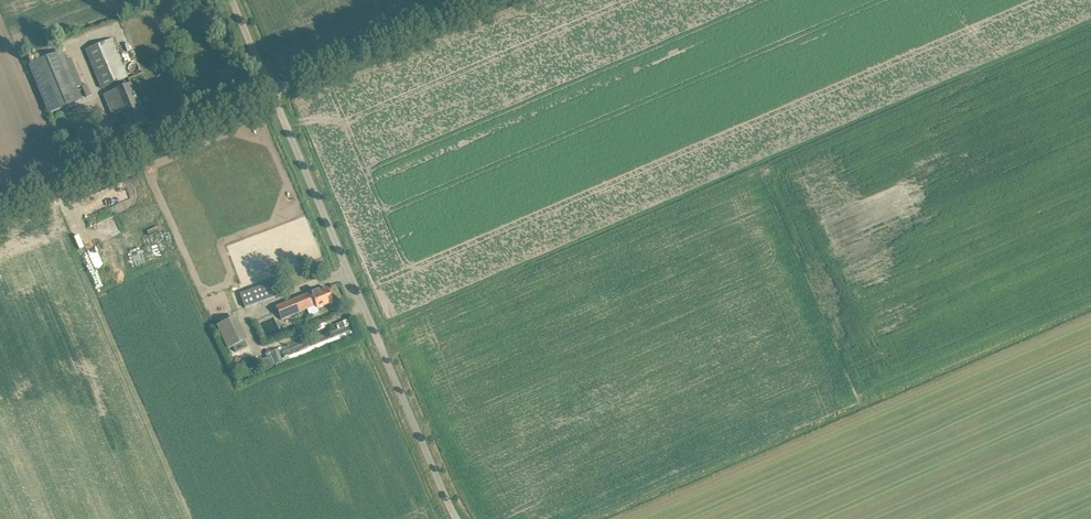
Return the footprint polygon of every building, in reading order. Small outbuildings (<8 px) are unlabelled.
[(127,77),(110,39),(85,50),(101,88),(127,77)] [(30,65),(50,113),(81,100),(61,52),(30,65)] [(146,122),(138,102),(130,84),(106,94),(115,114),(115,115),(123,112),(130,129),(146,122)] [(79,104),(63,111),(65,115),(69,114),(74,127),(86,122),(79,104)] [(147,208),(86,228),(91,243),(137,228),(136,225),(151,220),(147,208)] [(272,283),(241,294),(246,308),(276,297),(272,283)] [(323,306),(333,302),(327,288),(321,291),(320,289),(310,293),(276,308),(281,320),(316,306),(317,309),(323,306)] [(264,337),(280,332),(275,316),(259,321),(264,337)] [(350,319),(339,322),(342,336),(354,333),(350,319)] [(248,340),(236,346),(239,351),(250,345),(248,340)] [(294,348),(296,351),(289,354),(292,360),(322,347),(319,341),(310,345),(308,341),(294,348)] [(260,359),(265,372),(276,368),(272,355),(260,359)]
